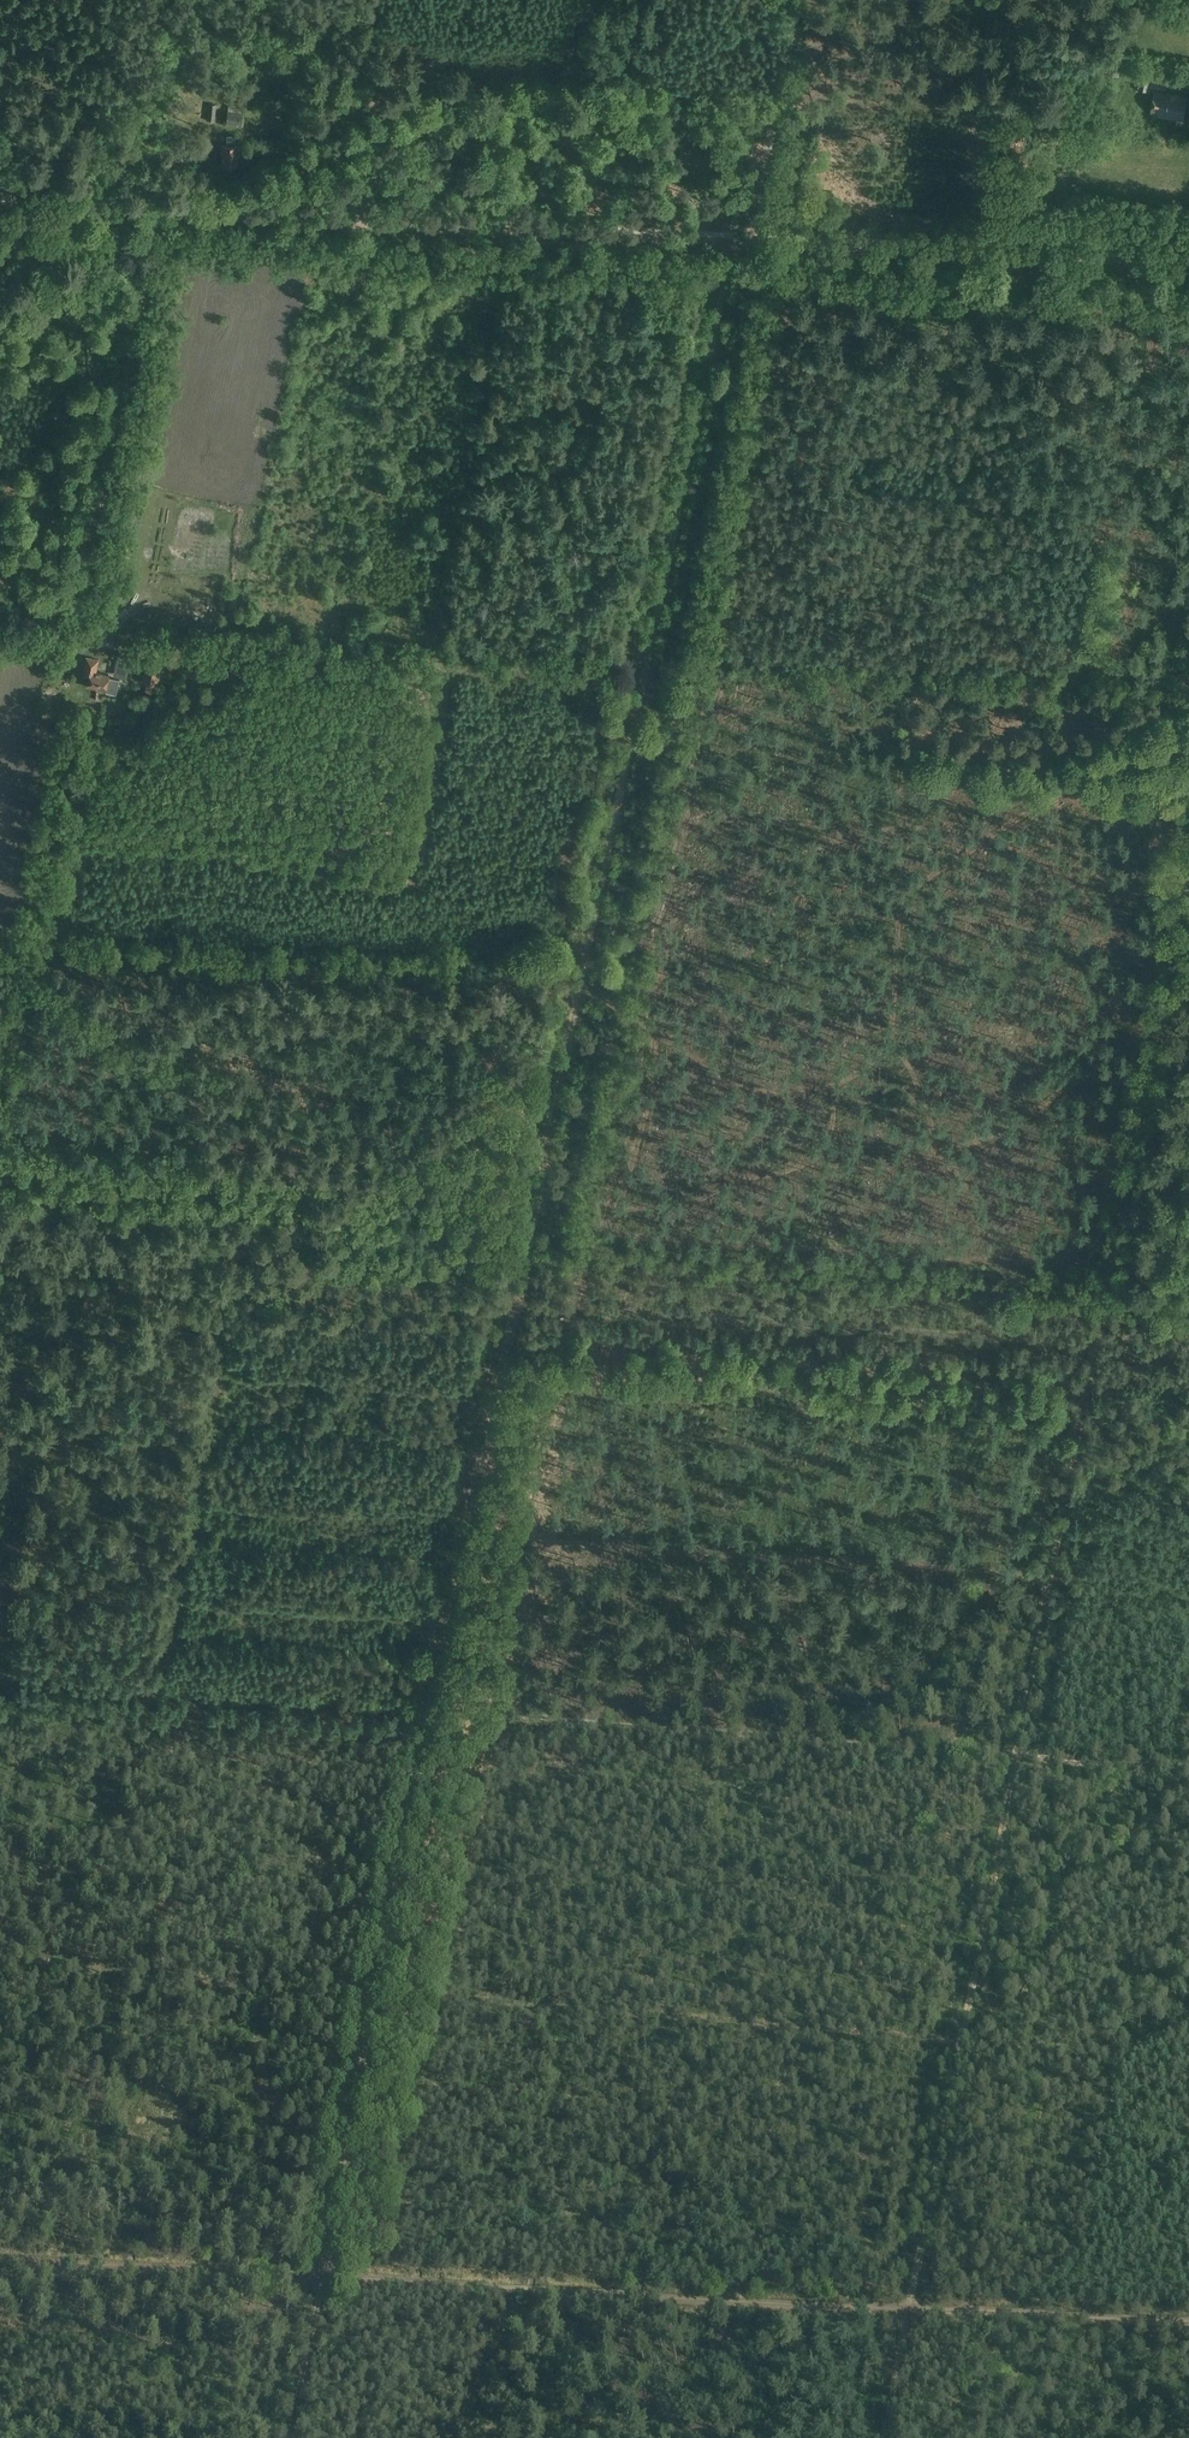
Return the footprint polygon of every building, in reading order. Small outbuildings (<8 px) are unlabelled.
[(1122,58),(1111,56),(1108,73),(1119,75),(1122,58)] [(1135,88),(1149,91),(1151,77),(1137,74),(1135,88)] [(1177,95),(1168,93),(1168,95),(1156,93),(1152,113),(1182,119),(1186,98),(1176,97),(1177,95)] [(215,120),(217,104),(208,103),(207,119),(215,120)] [(229,104),(226,123),(241,124),(243,106),(229,104)] [(237,165),(237,155),(240,155),(240,145),(220,145),(220,155),(222,156),(222,165),(237,165)] [(96,689),(105,691),(108,674),(96,672),(99,659),(86,657),(84,671),(90,671),(87,686),(96,688),(96,689)] [(158,678),(161,665),(160,665),(146,662),(142,682),(146,683),(145,690),(156,692),(158,686),(157,685),(158,678)] [(541,1685),(530,1689),(535,1700),(546,1696),(541,1685)]
